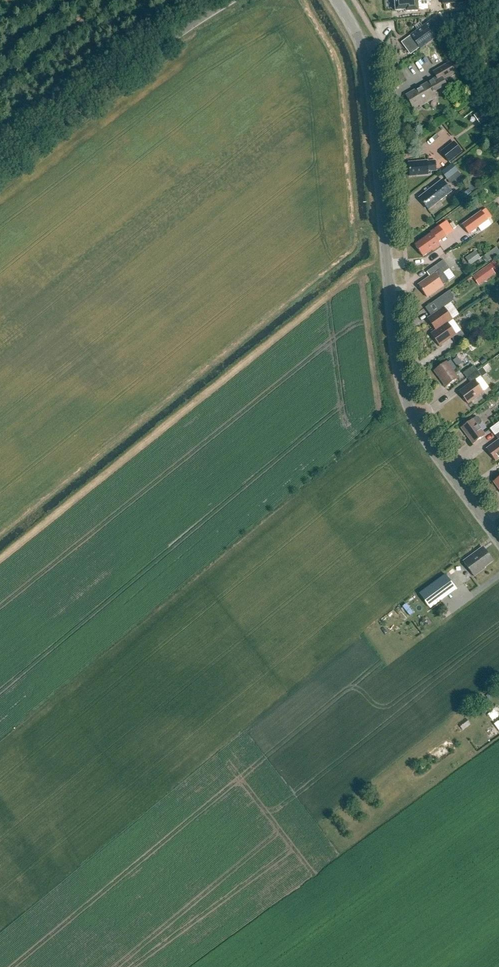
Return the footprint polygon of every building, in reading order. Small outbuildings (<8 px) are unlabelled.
[(396,10),(406,9),(406,11),(418,10),(428,9),(427,0),(395,0),(396,10)] [(419,48),(421,50),(448,30),(438,15),(423,26),(417,30),(410,35),(411,36),(402,43),(410,55),(419,48)] [(434,93),(443,88),(447,86),(444,81),(457,73),(451,62),(433,72),(436,77),(406,95),(414,109),(420,105),(421,107),(437,98),(434,93)] [(444,156),(449,163),(458,157),(462,153),(454,142),(440,152),(444,156)] [(428,161),(409,163),(410,177),(429,175),(431,174),(430,172),(436,171),(435,161),(428,162),(428,161)] [(447,180),(458,172),(452,164),(441,173),(447,180)] [(416,199),(440,180),(436,175),(412,193),(416,199)] [(452,192),(442,179),(419,198),(428,210),(452,192)] [(475,190),(470,185),(458,194),(462,200),(475,190)] [(481,211),(462,225),(469,234),(488,221),(481,211)] [(415,245),(423,257),(432,250),(433,251),(441,245),(439,242),(446,236),(439,226),(430,232),(431,233),(415,245)] [(485,257),(489,263),(498,256),(498,252),(497,249),(485,257)] [(476,251),(468,256),(474,264),(481,259),(476,251)] [(443,273),(449,269),(443,260),(427,271),(431,276),(418,284),(426,297),(443,285),(449,281),(443,273)] [(489,265),(472,277),(479,286),(496,274),(489,265)] [(440,310),(427,318),(435,330),(431,333),(432,335),(448,323),(453,320),(444,307),(449,303),(446,298),(436,305),(440,310)] [(456,335),(448,323),(432,335),(440,346),(451,339),(453,343),(465,335),(462,331),(456,335)] [(458,379),(446,362),(434,371),(446,387),(458,379)] [(464,373),(468,378),(477,371),(473,366),(464,373)] [(482,377),(487,374),(482,368),(478,371),(482,377)] [(481,376),(477,371),(468,378),(471,382),(459,391),(468,404),(484,392),(476,379),(481,376)] [(474,418),(461,428),(473,444),(486,435),(479,425),(481,424),(481,421),(478,418),(476,418),(475,419),(474,419),(474,418)] [(490,430),(495,436),(498,433),(498,423),(490,430)] [(486,448),(495,461),(498,458),(498,433),(495,436),(497,440),(486,448)] [(484,567),(493,560),(486,550),(483,552),(480,548),(463,561),(474,575),(484,567)] [(447,597),(440,588),(450,581),(446,575),(420,594),(431,609),(447,597)] [(463,730),(470,725),(466,719),(459,725),(463,730)]
